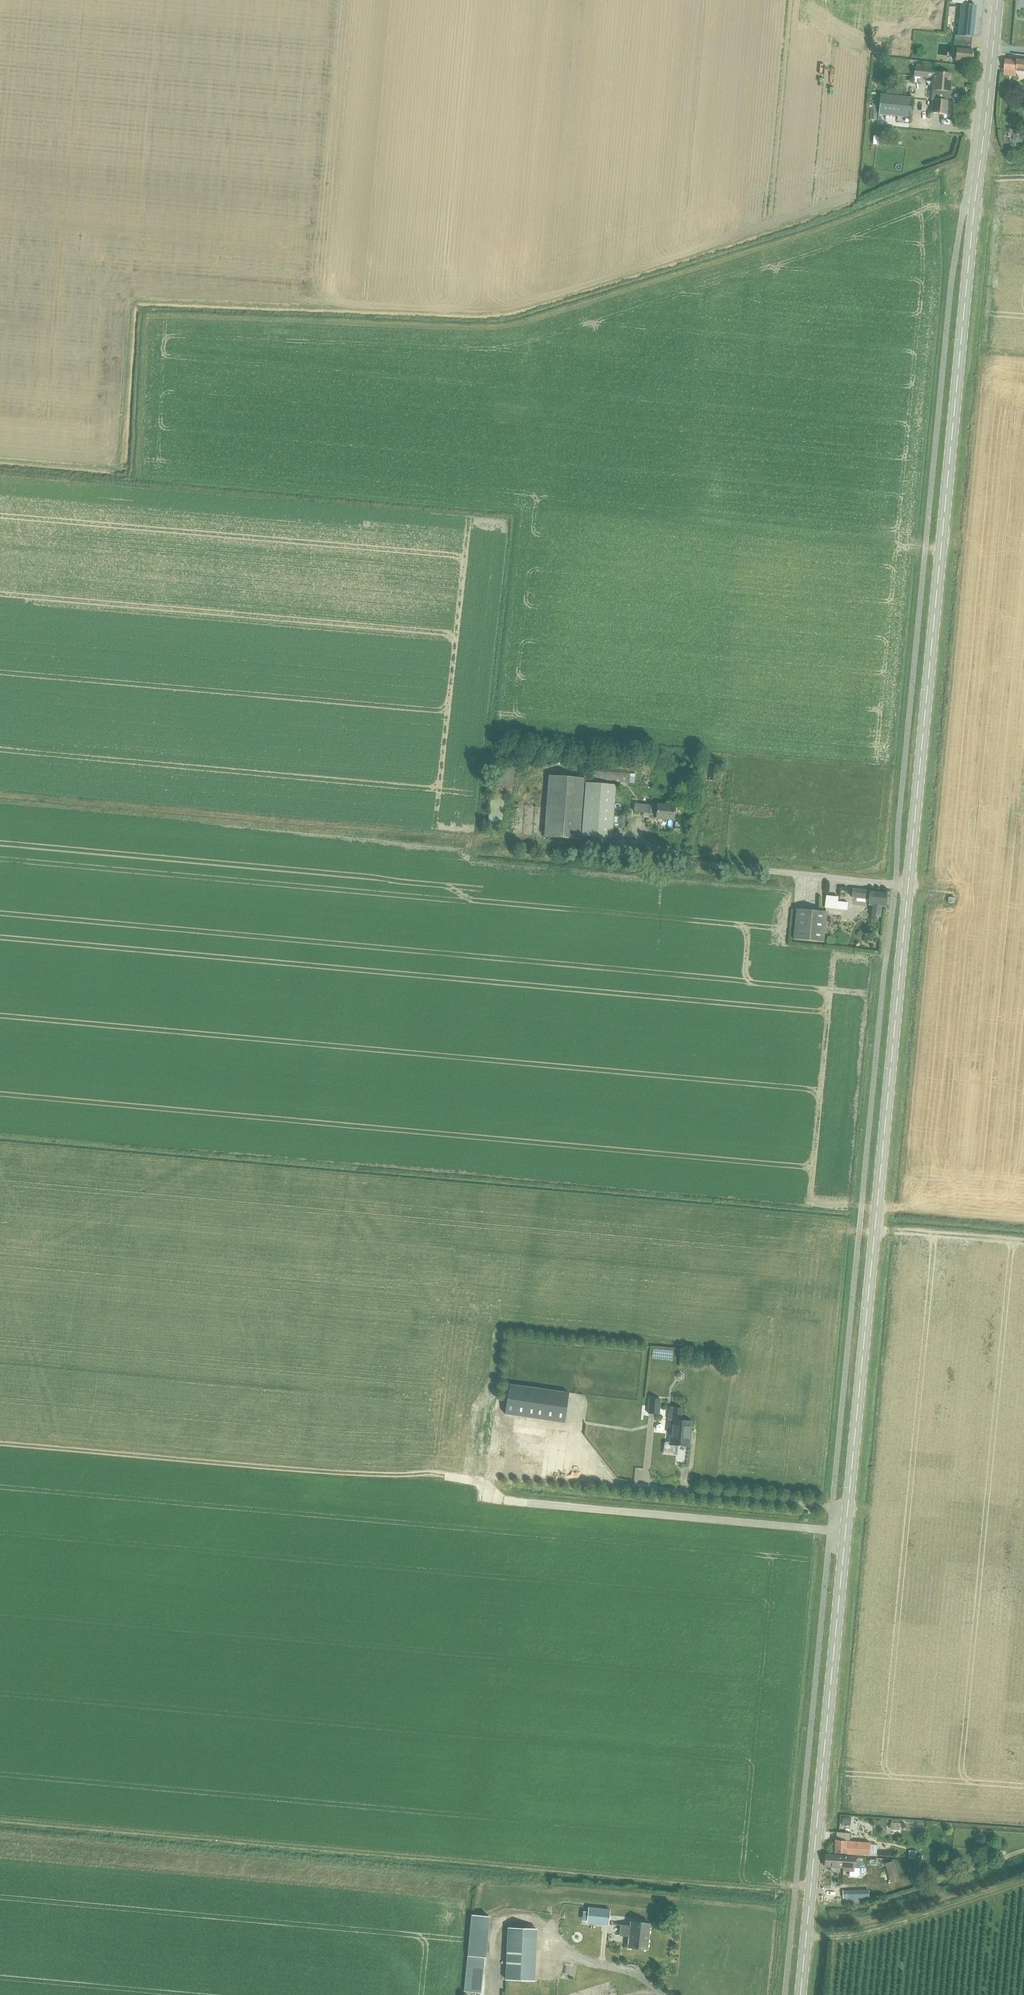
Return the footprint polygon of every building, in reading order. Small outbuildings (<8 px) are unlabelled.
[(961,5),(958,36),(972,38),(973,38),(976,6),(961,5)] [(952,11),(955,11),(956,7),(945,7),(945,17),(952,18),(952,11)] [(954,42),(953,53),(956,53),(956,61),(971,62),(973,60),(973,57),(971,54),(972,50),(971,50),(972,38),(958,36),(955,36),(954,42)] [(934,56),(945,57),(946,45),(934,44),(934,56)] [(1004,70),(1016,72),(1016,71),(1023,72),(1023,61),(1018,60),(1017,60),(1017,61),(1006,60),(1004,70)] [(932,91),(931,100),(933,100),(932,113),(946,114),(947,102),(948,102),(949,92),(950,75),(934,73),(934,70),(915,68),(914,76),(933,78),(932,91)] [(867,80),(867,90),(878,91),(879,80),(867,80)] [(911,118),(913,98),(880,95),(878,115),(911,118)] [(1014,129),(1005,130),(1008,144),(1017,142),(1014,129)] [(593,770),(592,780),(629,783),(630,774),(593,770)] [(617,787),(584,785),(585,778),(549,776),(545,836),(580,840),(581,834),(612,837),(617,787)] [(650,805),(650,814),(649,818),(674,820),(675,806),(657,805),(657,806),(650,805)] [(886,893),(852,890),(851,898),(869,899),(868,905),(871,905),(870,916),(880,917),(881,906),(885,907),(886,893)] [(826,895),(825,908),(847,910),(848,902),(838,901),(838,900),(838,897),(826,895)] [(824,943),(826,913),(796,910),(793,941),(824,943)] [(564,1423),(569,1393),(509,1384),(505,1414),(564,1423)] [(659,1414),(660,1399),(649,1398),(648,1413),(659,1414)] [(691,1421),(681,1421),(683,1408),(671,1407),(669,1419),(672,1420),(670,1442),(666,1442),(664,1443),(663,1453),(675,1455),(677,1453),(678,1445),(689,1446),(691,1421)] [(629,1477),(638,1477),(638,1465),(630,1465),(629,1477)] [(869,1855),(870,1843),(854,1841),(835,1840),(834,1853),(853,1854),(867,1855),(869,1855)] [(861,1868),(854,1868),(854,1857),(844,1856),(844,1855),(825,1854),(824,1866),(843,1867),(843,1870),(851,1870),(850,1876),(858,1877),(860,1875),(861,1868)] [(900,1880),(894,1860),(884,1863),(890,1883),(900,1880)] [(865,1889),(844,1890),(844,1898),(844,1903),(858,1902),(858,1899),(869,1898),(869,1889),(865,1889)] [(609,1926),(611,1910),(589,1908),(587,1924),(609,1926)] [(472,1914),(468,1955),(484,1957),(489,1915),(472,1914)] [(647,1949),(650,1924),(631,1922),(630,1926),(621,1925),(620,1935),(629,1936),(628,1947),(647,1949)] [(536,1958),(537,1929),(508,1928),(507,1956),(506,1979),(510,1979),(529,1980),(533,1980),(535,1981),(536,1958)] [(484,1957),(468,1955),(465,1991),(481,1992),(484,1957)]
